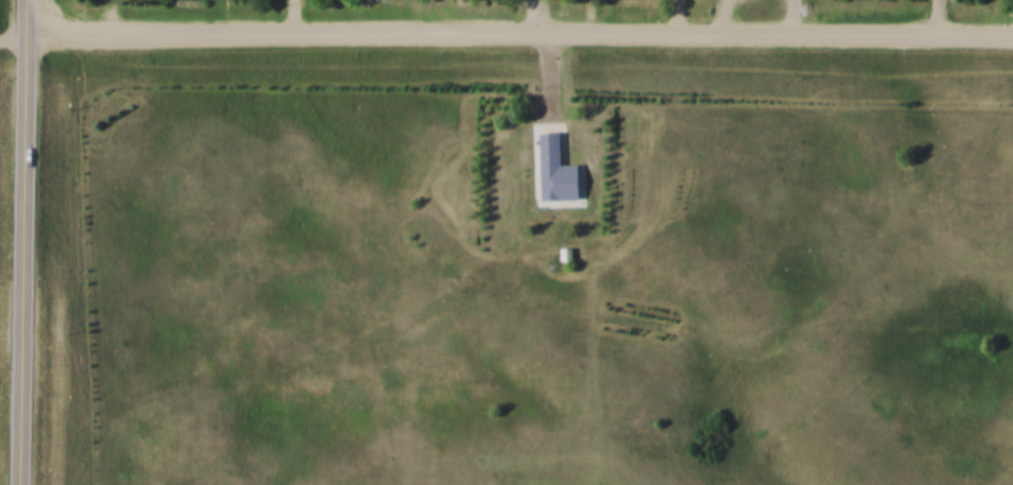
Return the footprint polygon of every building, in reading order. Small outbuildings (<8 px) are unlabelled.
[(543,133),(544,200),(583,199),(583,164),(563,165),(563,133),(543,133)]
